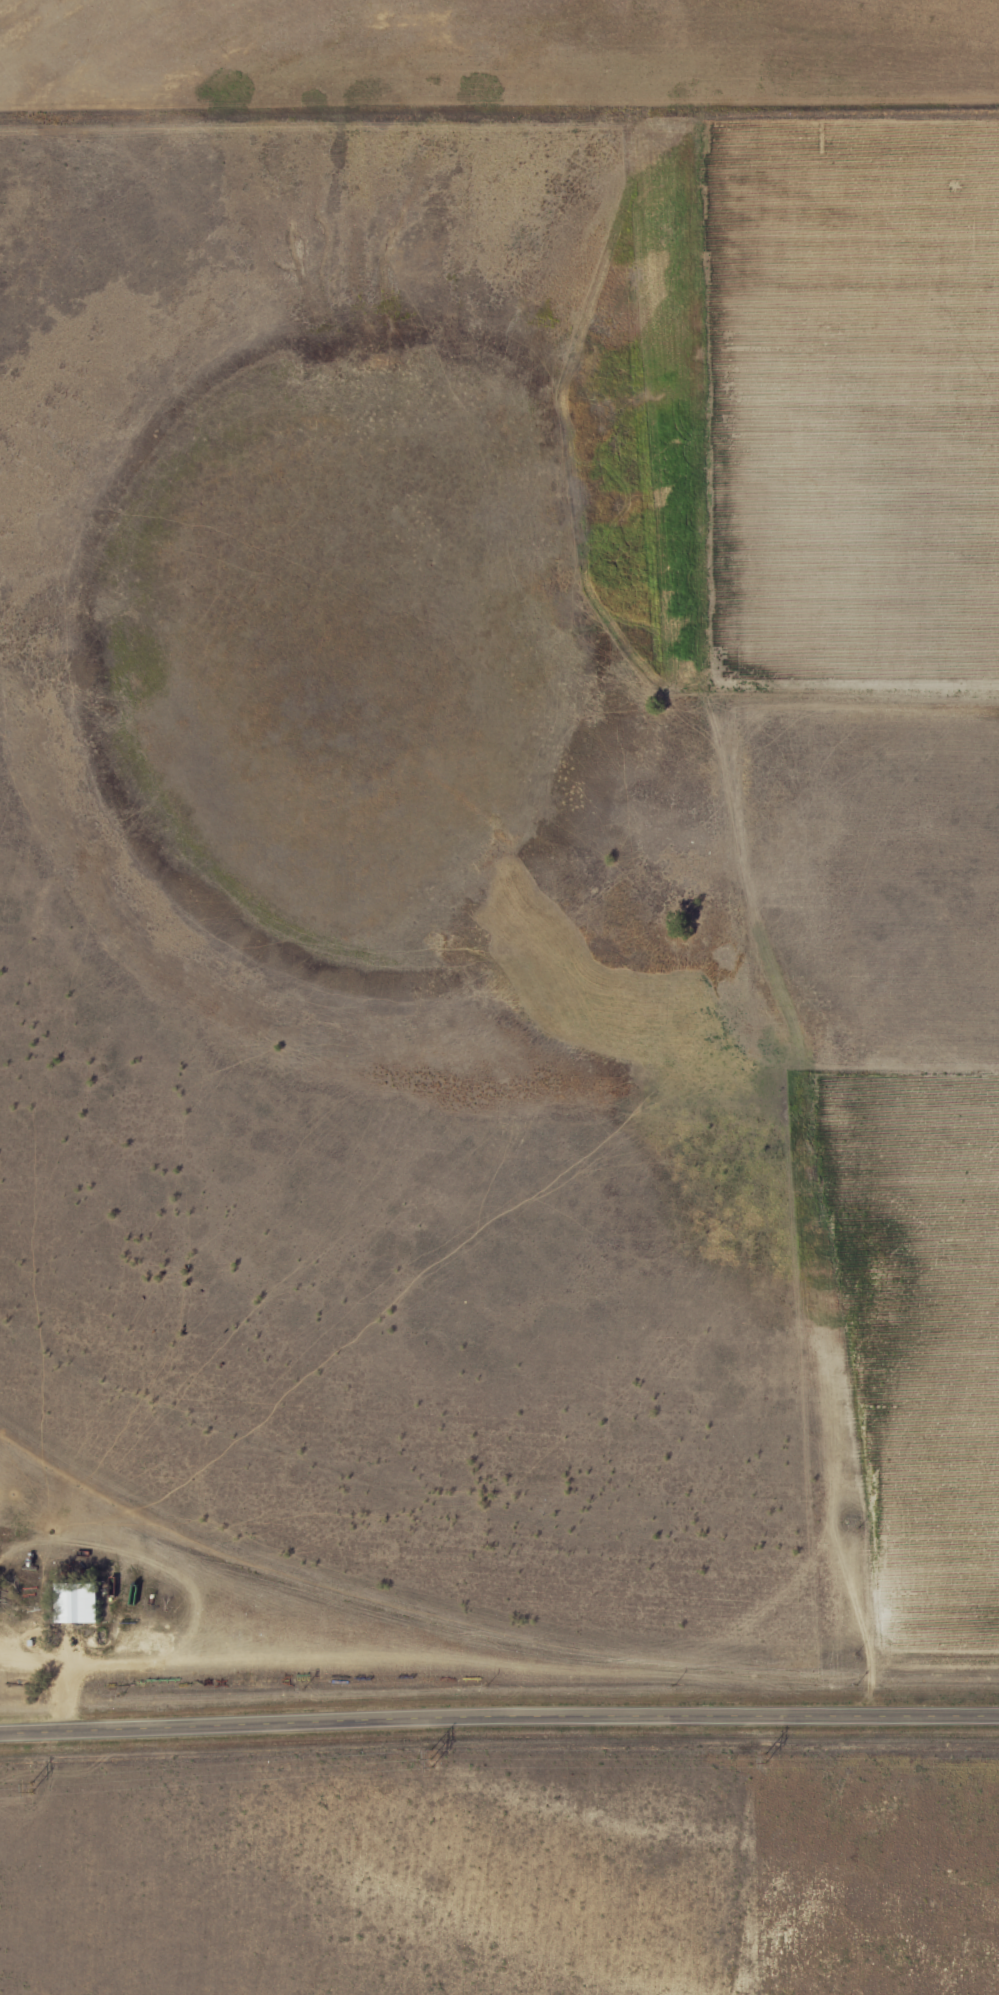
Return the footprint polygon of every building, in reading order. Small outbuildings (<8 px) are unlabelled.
[(96,1623),(95,1583),(53,1584),(54,1623),(96,1623)]
